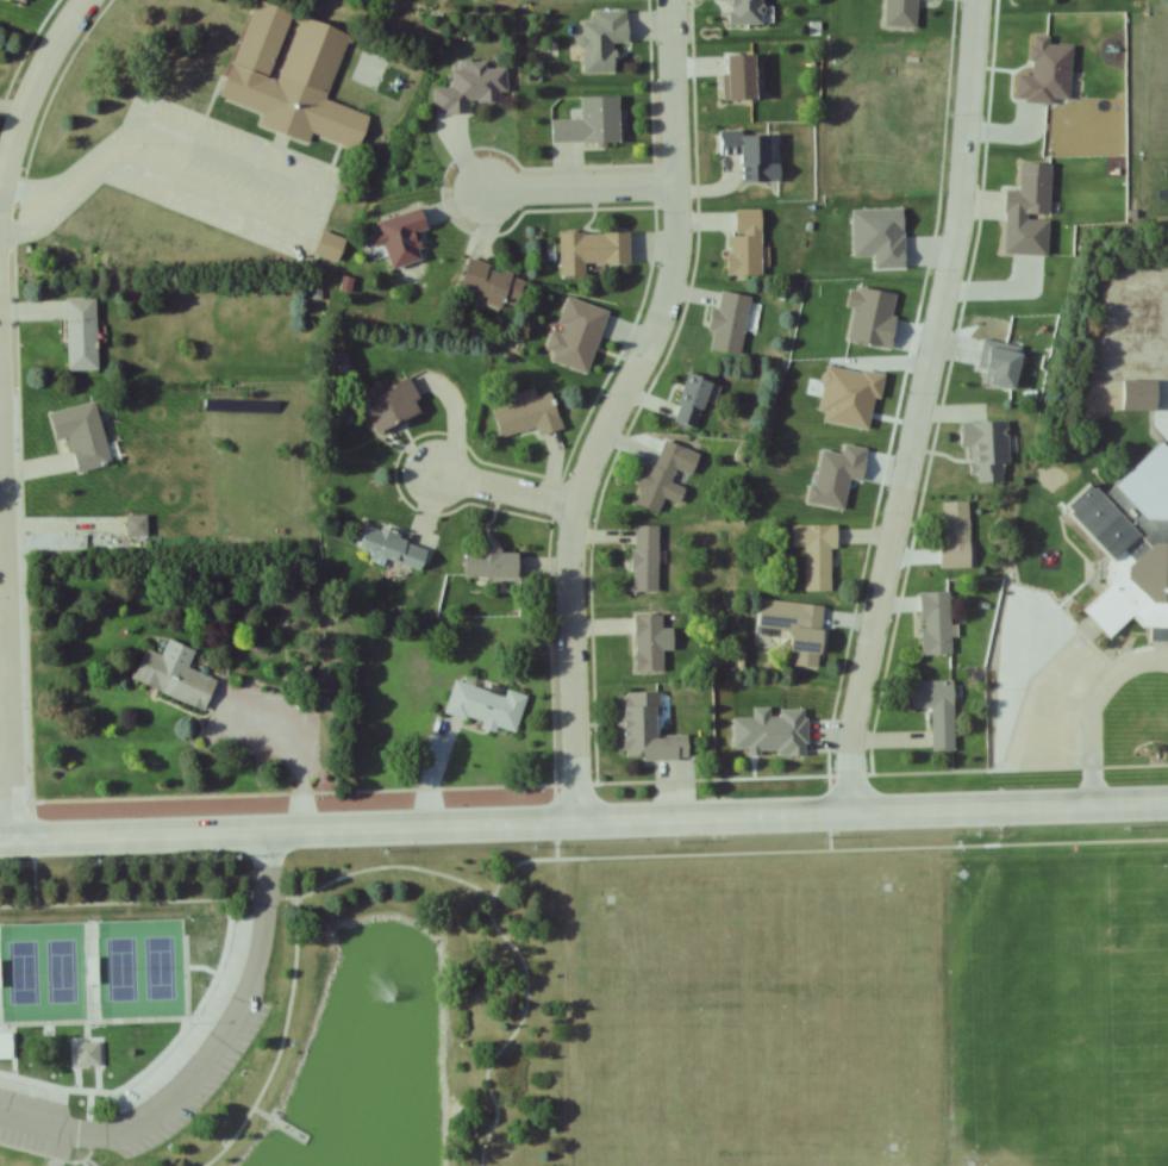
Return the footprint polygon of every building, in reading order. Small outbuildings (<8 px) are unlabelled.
[(350,35),(298,17),(278,77),(274,75),(295,14),(255,0),(222,98),(264,112),(259,124),(309,141),(311,134),(359,150),(371,115),(327,101),(350,35)] [(762,0),(717,0),(729,0),(729,24),(762,24),(762,0)] [(627,10),(592,10),(592,21),(581,21),(582,74),(614,73),(614,42),(628,42),(627,10)] [(725,99),(757,99),(757,54),(724,54),(725,99)] [(470,101),(506,102),(506,64),(452,64),(452,88),(434,88),(434,113),(470,113),(470,101)] [(618,96),(581,96),(581,119),(551,119),(551,143),(619,141),(618,96)] [(780,182),(780,170),(772,170),(771,131),(720,133),(721,155),(740,154),(741,183),(780,182)] [(1004,221),(1026,222),(1027,213),(1049,214),(1051,164),(1020,162),(1018,191),(1006,190),(1004,221)] [(424,260),(417,231),(428,228),(424,209),(375,220),(381,247),(386,246),(392,268),(424,260)] [(731,210),(731,275),(762,275),(762,210),(731,210)] [(560,232),(560,276),(587,276),(587,263),(629,262),(628,232),(560,232)] [(517,309),(526,275),(468,260),(459,294),(517,309)] [(751,297),(720,291),(717,310),(712,309),(708,331),(713,331),(710,350),(741,355),(751,297)] [(97,297),(66,297),(67,369),(97,369),(97,297)] [(714,382),(687,373),(672,419),(699,428),(714,382)] [(424,412),(410,380),(363,399),(376,431),(424,412)] [(1158,410),(1158,380),(1122,380),(1122,410),(1158,410)] [(553,393),(537,396),(535,389),(516,394),(519,404),(494,409),(500,436),(537,427),(539,434),(561,429),(553,393)] [(81,471),(111,464),(95,401),(65,408),(81,471)] [(960,423),(961,448),(972,448),(973,483),(1004,482),(1003,464),(1009,464),(1008,422),(960,423)] [(681,455),(656,446),(635,504),(659,513),(663,500),(680,506),(686,488),(671,482),(681,455)] [(1099,480),(1068,502),(1068,506),(1110,567),(1110,588),(1088,603),(1088,608),(1108,637),(1138,616),(1146,627),(1152,628),(1152,641),(1167,641),(1167,542),(1163,541),(1131,564),(1129,564),(1129,552),(1143,542),(1099,480)] [(941,567),(971,567),(971,501),(941,501),(941,567)] [(146,534),(147,517),(129,516),(128,533),(146,534)] [(368,557),(421,574),(431,544),(366,523),(359,548),(370,552),(368,557)] [(806,546),(806,590),(832,590),(832,548),(837,548),(837,525),(793,524),(792,546),(806,546)] [(657,590),(657,525),(633,525),(633,590),(657,590)] [(466,548),(465,577),(520,578),(520,549),(466,548)] [(950,591),(921,592),(922,655),(951,654),(950,591)] [(826,604),(797,603),(793,666),(822,667),(826,604)] [(635,614),(636,671),(663,670),(662,614),(635,614)] [(196,649),(169,639),(163,655),(146,648),(134,681),(206,708),(217,679),(188,668),(196,649)] [(445,715),(516,732),(525,694),(505,689),(505,692),(453,679),(445,715)] [(954,681),(913,681),(913,707),(932,707),(932,750),(954,750),(954,681)] [(660,692),(618,691),(617,753),(670,754),(670,746),(659,746),(660,692)] [(76,1066),(100,1066),(100,1042),(76,1042),(76,1066)]
